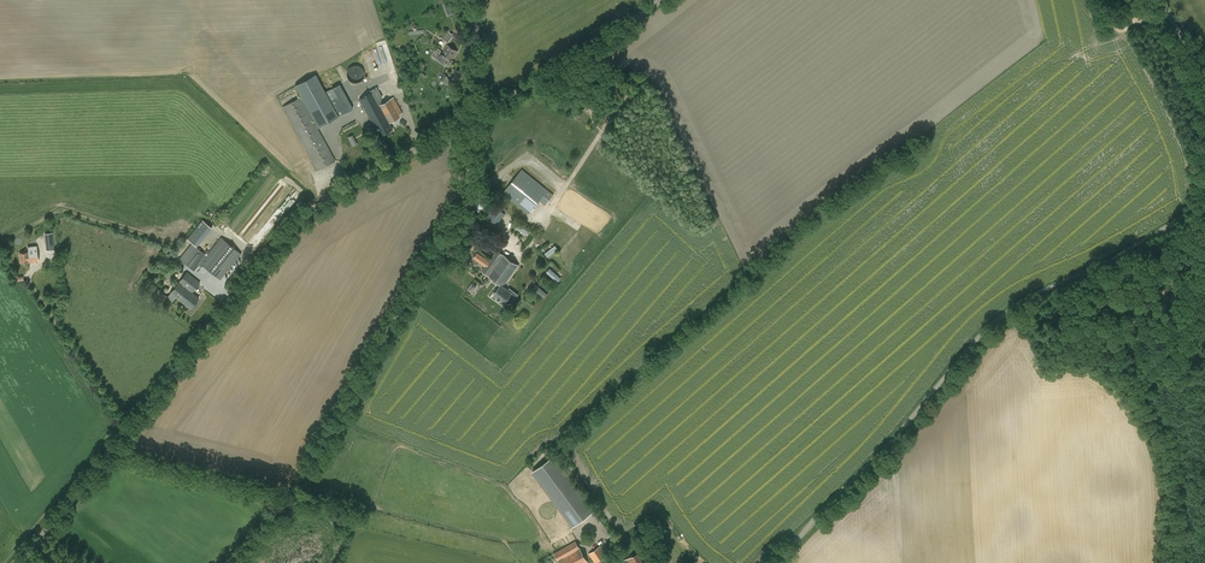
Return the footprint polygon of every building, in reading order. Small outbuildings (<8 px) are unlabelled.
[(447,16),(457,12),(454,2),(444,5),(447,16)] [(447,30),(442,38),(448,43),(453,35),(447,30)] [(447,45),(441,54),(452,60),(457,52),(447,45)] [(433,56),(449,67),(453,61),(452,60),(441,54),(441,53),(439,52),(441,50),(438,48),(433,56)] [(357,65),(354,65),(351,66),(349,68),(347,70),(347,73),(347,76),(348,79),(350,81),(353,82),(356,82),(359,82),(362,80),(363,77),(364,74),(364,71),(362,68),(360,66),(357,65)] [(296,84),(318,127),(338,116),(316,74),(296,84)] [(445,74),(441,80),(447,84),(450,80),(447,78),(448,77),(445,74)] [(383,103),(381,100),(382,96),(377,87),(368,91),(370,94),(359,99),(379,136),(392,129),(389,123),(399,117),(399,115),(402,113),(393,97),(383,103)] [(317,171),(335,161),(301,97),(282,107),(317,171)] [(586,110),(591,102),(586,98),(580,106),(586,110)] [(347,99),(334,106),(339,116),(352,109),(347,99)] [(347,137),(353,146),(358,143),(352,134),(347,137)] [(528,214),(539,200),(545,205),(554,195),(522,169),(502,193),(528,214)] [(485,197),(482,197),(480,197),(477,198),(475,200),(474,202),(473,205),(474,208),(476,210),(478,212),(481,213),(483,212),(486,211),(488,209),(489,207),(490,204),(489,201),(487,199),(485,197)] [(492,231),(493,228),(505,213),(500,209),(494,204),(480,221),(492,231)] [(526,235),(528,231),(517,223),(514,227),(526,235)] [(221,237),(206,255),(192,243),(179,259),(194,271),(200,264),(220,280),(241,254),(221,237)] [(554,244),(545,253),(548,257),(557,248),(554,244)] [(29,262),(39,262),(37,246),(28,246),(28,252),(19,253),(20,263),(29,262)] [(512,299),(515,295),(503,286),(519,265),(497,250),(489,261),(477,253),(473,258),(485,267),(482,271),(501,285),(494,295),(504,303),(509,296),(512,299)] [(546,272),(557,282),(561,278),(550,267),(546,272)] [(200,283),(187,272),(171,293),(191,309),(199,298),(192,293),(200,283)] [(535,284),(530,290),(532,293),(535,290),(542,297),(545,293),(535,284)] [(531,471),(572,526),(595,510),(554,455),(531,471)] [(575,541),(554,553),(560,562),(585,562),(588,562),(575,541)] [(610,560),(601,546),(589,554),(595,562),(605,562),(610,560)] [(638,553),(624,560),(625,562),(643,562),(638,553)]
